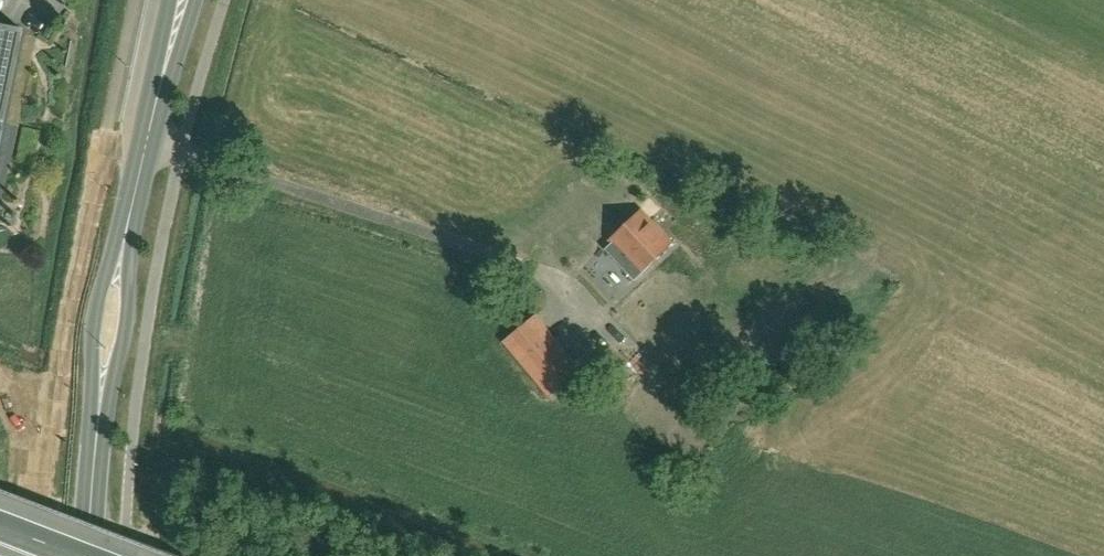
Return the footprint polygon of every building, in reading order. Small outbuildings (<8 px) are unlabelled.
[(6,124),(4,124),(23,30),(0,26),(0,154),(6,124)] [(614,243),(607,249),(635,279),(650,265),(649,264),(671,243),(641,211),(611,240),(614,243)] [(558,342),(527,368),(550,396),(581,370),(558,342)]
